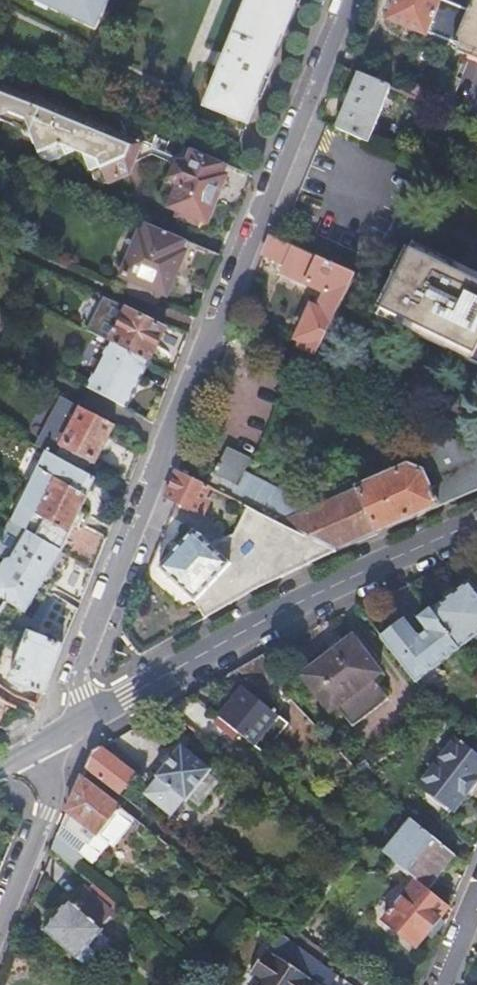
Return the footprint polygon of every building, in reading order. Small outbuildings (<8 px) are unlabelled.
[(94,32),(109,0),(27,0),(94,32)] [(203,107),(245,125),(295,0),(246,0),(203,107)] [(453,44),(469,4),(458,0),(399,0),(391,19),(453,44)] [(452,46),(476,56),(476,0),(471,0),(469,4),(453,44),(452,46)] [(360,53),(352,70),(359,72),(381,81),(388,65),(360,53)] [(359,72),(336,127),(371,143),(395,87),(381,81),(359,72)] [(0,73),(0,124),(1,123),(29,135),(39,159),(37,163),(49,167),(50,163),(75,154),(82,156),(92,180),(90,184),(102,189),(103,185),(129,175),(113,132),(25,95),(10,93),(16,79),(0,73)] [(161,137),(117,117),(135,162),(153,155),(161,137)] [(240,207),(252,177),(193,151),(188,163),(179,164),(173,177),(179,185),(169,206),(178,210),(176,215),(196,223),(198,218),(207,222),(217,198),(240,207)] [(221,256),(145,224),(140,236),(136,236),(126,260),(113,267),(129,295),(155,307),(160,294),(165,296),(167,292),(173,290),(176,284),(174,276),(206,291),(221,256)] [(354,274),(271,236),(263,256),(284,265),(281,272),(325,293),(319,308),(311,305),(301,328),(297,340),(303,342),(300,349),(317,357),(354,274)] [(378,308),(476,357),(476,282),(408,248),(378,308)] [(103,335),(101,341),(109,345),(146,363),(162,330),(125,312),(112,340),(103,335)] [(109,345),(87,391),(124,410),(146,363),(109,345)] [(45,454),(85,475),(92,461),(95,462),(114,425),(82,409),(64,400),(38,450),(45,454)] [(202,486),(214,492),(333,555),(476,489),(476,457),(457,447),(314,510),(242,470),(248,457),(228,446),(212,473),(209,473),(202,486)] [(85,475),(45,454),(11,524),(26,533),(94,572),(108,538),(74,519),(94,479),(88,476),(85,475)] [(202,486),(175,472),(164,499),(171,503),(199,519),(214,492),(202,486)] [(191,526),(167,573),(208,596),(234,550),(191,526)] [(5,567),(40,587),(41,587),(80,607),(94,572),(26,533),(12,556),(0,548),(0,564),(5,567)] [(33,626),(66,642),(78,612),(38,592),(41,587),(40,587),(5,567),(0,575),(0,600),(35,620),(33,626)] [(430,612),(460,651),(476,638),(476,584),(474,579),(430,612)] [(383,636),(419,682),(439,666),(460,651),(430,612),(423,618),(410,629),(403,621),(383,636)] [(11,683),(44,699),(66,642),(33,626),(11,683)] [(358,636),(308,673),(337,711),(344,706),(359,725),(395,697),(380,679),(386,673),(358,636)] [(241,723),(236,729),(263,751),(289,720),(253,691),(232,717),(241,723)] [(263,751),(274,761),(300,729),(289,720),(263,751)] [(460,793),(476,772),(476,754),(454,735),(417,781),(449,807),(460,793)] [(157,775),(159,777),(185,796),(189,799),(208,776),(214,768),(183,743),(157,775)] [(135,774),(100,745),(93,750),(85,766),(119,793),(135,774)] [(460,793),(464,797),(476,781),(476,772),(460,793)] [(219,784),(208,776),(189,799),(200,808),(219,784)] [(185,796),(159,777),(148,791),(174,811),(185,796)] [(81,779),(62,823),(88,843),(95,833),(98,835),(118,809),(81,779)] [(429,889),(455,856),(415,823),(388,856),(415,878),(429,889)] [(415,945),(448,905),(429,889),(415,878),(382,918),(415,945)] [(118,907),(90,884),(85,889),(113,913),(118,907)] [(102,926),(113,913),(85,889),(73,903),(71,901),(45,930),(78,960),(88,949),(97,957),(112,940),(103,933),(105,929),(102,926)] [(88,949),(78,960),(87,968),(97,957),(88,949)] [(243,984),(318,984),(309,979),(310,976),(278,953),(276,956),(266,949),(250,970),(252,972),(243,984)]
